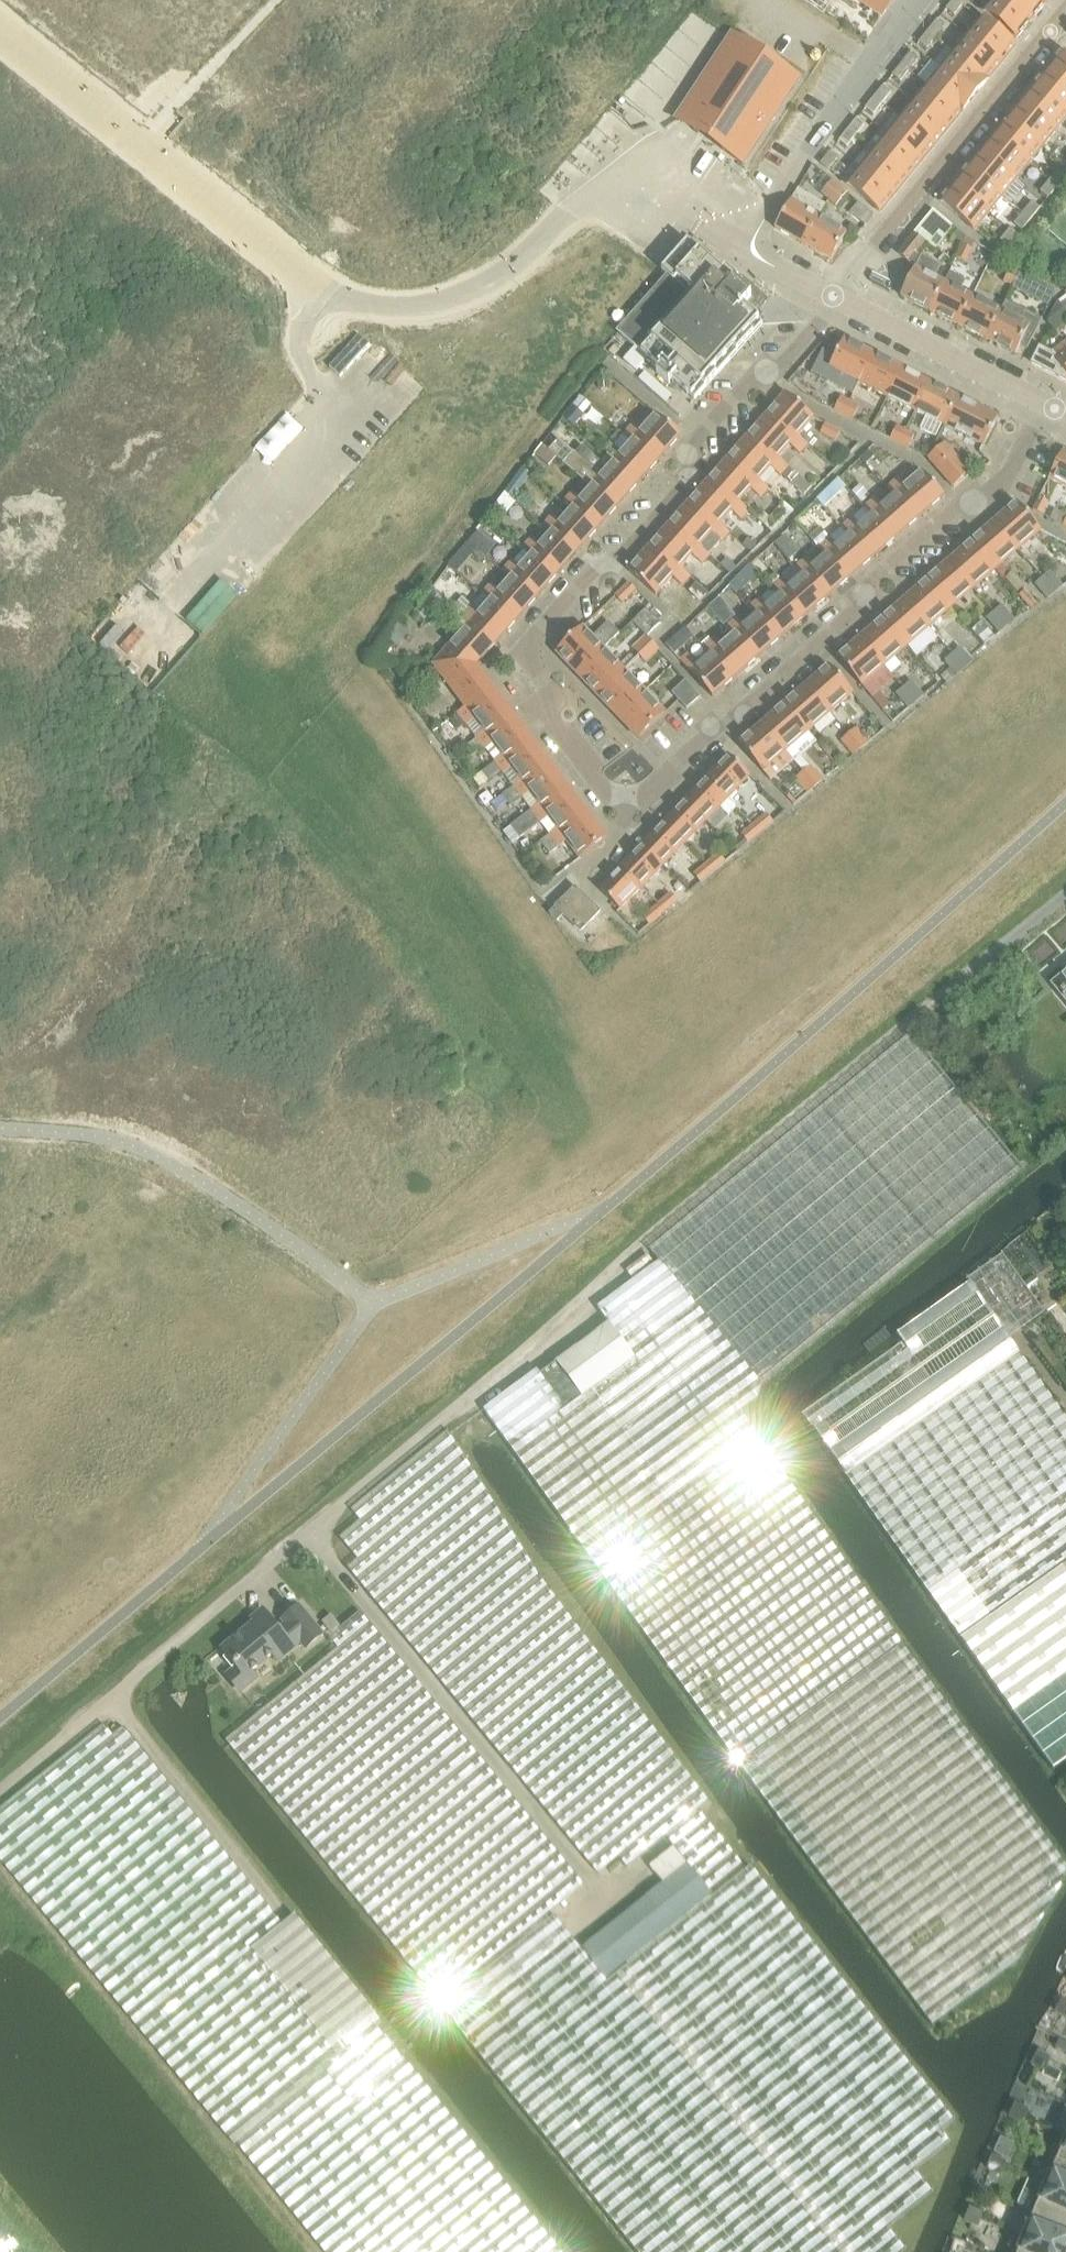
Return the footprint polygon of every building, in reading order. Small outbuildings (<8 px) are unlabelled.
[(881,17),(893,0),(856,0),(881,17)] [(953,15),(962,4),(958,0),(953,0),(946,8),(953,15)] [(1030,20),(1005,0),(992,0),(983,11),(1016,38),(1030,20)] [(1030,20),(1043,4),(1038,0),(1005,0),(1030,20)] [(928,31),(935,37),(944,26),(937,20),(928,31)] [(967,37),(1000,63),(1014,46),(981,20),(967,37)] [(917,42),(925,48),(934,37),(927,31),(917,42)] [(730,36),(675,119),(743,165),(799,81),(730,36)] [(954,53),(986,80),(1000,63),(967,37),(954,53)] [(901,64),(909,70),(918,59),(910,53),(901,64)] [(973,96),(986,80),(954,53),(941,70),(973,96)] [(1065,86),(1065,57),(1062,53),(1048,71),(1065,86)] [(899,81),(909,70),(901,64),(892,75),(899,81)] [(927,86),(960,113),(973,96),(941,70),(927,86)] [(1035,87),(1065,113),(1065,86),(1048,71),(1035,87)] [(874,96),(882,103),(891,92),(883,86),(874,96)] [(946,129),(960,113),(927,86),(914,102),(946,129)] [(1035,87),(1021,104),(1054,130),(1065,115),(1065,113),(1035,87)] [(873,113),(882,103),(874,96),(865,107),(873,113)] [(933,145),(946,129),(914,102),(901,119),(933,145)] [(1021,104),(1008,120),(1041,146),(1054,130),(1021,104)] [(848,129),(855,136),(864,125),(857,119),(848,129)] [(901,119),(887,135),(920,162),(933,145),(901,119)] [(1027,163),(1041,146),(1008,120),(995,136),(1027,163)] [(846,146),(855,136),(848,129),(839,140),(846,146)] [(920,162),(887,135),(874,151),(906,178),(920,162)] [(981,153),(1014,179),(1027,163),(995,136),(981,153)] [(906,178),(874,151),(860,168),(893,194),(906,178)] [(821,163),(828,169),(837,158),(830,152),(821,163)] [(1001,196),(1014,179),(981,153),(968,169),(1001,196)] [(893,194),(860,168),(846,185),(879,212),(893,194)] [(987,212),(1001,196),(968,169),(955,186),(987,212)] [(1058,170),(1049,181),(1057,187),(1065,176),(1058,170)] [(1057,187),(1049,181),(1040,191),(1048,198),(1057,187)] [(831,182),(827,187),(834,193),(828,201),(836,207),(846,194),(831,182)] [(987,212),(955,186),(941,203),(973,229),(987,212)] [(820,195),(828,201),(834,193),(827,187),(820,195)] [(775,228),(802,245),(818,218),(824,207),(797,191),(790,202),(775,228)] [(1023,213),(1030,219),(1039,208),(1032,202),(1023,213)] [(864,226),(872,216),(857,203),(849,213),(864,226)] [(899,297),(929,312),(943,284),(932,278),(938,266),(916,255),(925,244),(934,251),(953,227),(932,211),(913,235),(912,234),(896,254),(914,268),(899,297)] [(1021,230),(1030,219),(1023,213),(1014,224),(1021,230)] [(845,235),(818,218),(802,245),(830,261),(845,235)] [(859,230),(851,225),(847,231),(855,237),(859,230)] [(1009,230),(1000,240),(1007,247),(1016,236),(1009,230)] [(635,348),(638,350),(647,358),(660,370),(656,374),(669,385),(672,381),(693,400),(725,364),(761,324),(751,314),(764,299),(767,302),(768,301),(749,284),(748,285),(751,287),(745,294),(735,285),(738,282),(701,249),(698,252),(686,242),(661,271),(667,276),(617,332),(635,348)] [(971,251),(962,246),(955,259),(965,264),(971,251)] [(1019,274),(1010,270),(1003,283),(1012,288),(1019,274)] [(943,284),(929,312),(958,326),(972,298),(960,292),(964,282),(948,274),(943,284)] [(1012,288),(1011,289),(1047,307),(1055,293),(1019,274),(1012,288)] [(1058,303),(1065,315),(1065,297),(1058,303)] [(958,326),(986,341),(1000,313),(972,298),(958,326)] [(1019,345),(1027,349),(1041,320),(1006,302),(1000,313),(986,341),(1015,355),(1019,345)] [(842,375),(858,384),(872,355),(844,341),(829,369),(842,375)] [(1065,342),(1050,353),(1038,347),(1030,363),(1065,381),(1065,344),(1065,342)] [(635,348),(623,361),(635,372),(647,358),(638,350),(635,348)] [(858,384),(887,398),(901,370),(872,355),(858,384)] [(887,398),(915,412),(929,384),(901,370),(887,398)] [(609,381),(598,381),(598,389),(609,389),(609,381)] [(941,425),(944,427),(958,399),(929,384),(915,412),(925,417),(919,429),(935,437),(941,425)] [(785,395),(764,418),(792,442),(797,437),(812,419),(785,395)] [(834,411),(842,415),(849,403),(840,399),(834,411)] [(997,418),(958,399),(944,427),(983,446),(997,418)] [(857,407),(849,403),(842,415),(851,419),(857,407)] [(570,409),(562,418),(573,427),(581,418),(570,409)] [(624,417),(618,424),(659,460),(679,437),(655,415),(641,432),(624,417)] [(806,446),(797,437),(792,442),(764,418),(745,440),(772,464),(777,459),(789,446),(798,455),(806,446)] [(603,451),(608,455),(639,482),(659,460),(618,424),(614,429),(622,436),(613,447),(609,444),(603,451)] [(835,440),(839,432),(825,425),(821,433),(835,440)] [(890,440),(898,444),(905,431),(896,427),(890,440)] [(913,435),(905,431),(898,444),(907,448),(913,435)] [(558,440),(548,451),(557,458),(563,464),(573,453),(558,440)] [(787,468),(777,459),(772,464),(745,440),(725,461),(753,486),(757,481),(769,468),(779,476),(787,468)] [(541,445),(534,454),(534,455),(548,467),(557,458),(548,451),(542,445),(541,445)] [(952,489),(969,474),(944,445),(927,460),(952,489)] [(563,464),(591,488),(594,484),(619,505),(639,482),(608,455),(600,463),(583,447),(576,455),(573,453),(563,464)] [(1065,488),(1065,453),(1063,452),(1049,480),(1065,488)] [(767,490),(757,481),(753,486),(725,461),(706,483),(734,508),(738,503),(750,490),(759,499),(767,490)] [(522,468),(504,493),(512,500),(531,476),(523,469),(522,468)] [(897,480),(886,489),(892,496),(897,492),(919,517),(942,497),(921,472),(903,487),(897,480)] [(793,473),(785,482),(805,498),(813,490),(793,473)] [(839,480),(817,501),(825,509),(847,488),(839,480)] [(748,512),(738,503),(734,508),(706,483),(686,505),(714,530),(718,525),(730,512),(740,520),(748,512)] [(580,500),(572,493),(566,500),(598,528),(619,505),(594,484),(591,488),(580,500)] [(860,485),(850,493),(858,502),(867,493),(860,485)] [(875,498),(863,508),(870,516),(874,512),(896,537),(919,517),(897,492),(892,496),(882,506),(875,498)] [(504,493),(493,507),(495,508),(505,516),(516,503),(512,500),(504,493)] [(1042,515),(1048,503),(1039,499),(1033,511),(1042,515)] [(542,527),(549,534),(553,529),(578,551),(598,528),(566,500),(542,527)] [(1016,503),(993,523),(1016,551),(1025,560),(1051,537),(1039,531),(1016,503)] [(763,513),(757,520),(771,533),(791,511),(783,504),(769,518),(763,513)] [(686,505),(667,527),(694,552),(698,548),(708,557),(728,534),(718,525),(714,530),(686,505)] [(1049,519),(1063,526),(1065,520),(1065,517),(1053,510),(1049,519)] [(851,518),(840,528),(847,536),(851,532),(873,557),(896,537),(874,512),(870,516),(858,526),(851,518)] [(993,523),(970,543),(994,570),(1016,551),(993,523)] [(667,527),(648,549),(675,574),(679,569),(692,555),(701,564),(704,561),(708,557),(698,548),(694,552),(667,527)] [(819,528),(808,538),(817,548),(828,538),(819,528)] [(531,538),(525,545),(558,574),(578,551),(553,529),(549,534),(539,545),(531,538)] [(477,531),(467,542),(477,550),(486,558),(496,547),(477,531)] [(828,538),(817,548),(824,556),(828,552),(851,576),(873,557),(851,532),(847,536),(835,546),(828,538)] [(782,537),(774,543),(781,552),(789,545),(782,537)] [(748,539),(742,545),(751,553),(756,546),(748,539)] [(970,543),(948,562),(972,589),(994,570),(970,543)] [(525,545),(505,568),(537,597),(558,574),(525,545)] [(648,549),(628,571),(634,577),(655,596),(672,577),(682,586),(689,578),(679,569),(675,574),(648,549)] [(806,558),(794,568),(801,576),(805,572),(827,597),(835,590),(851,576),(828,552),(824,556),(812,566),(806,558)] [(726,558),(720,565),(729,574),(736,568),(726,558)] [(948,562),(926,581),(950,609),(972,589),(948,562)] [(750,565),(729,586),(737,596),(759,574),(750,565)] [(1002,566),(996,572),(1003,580),(1004,579),(1008,575),(1009,574),(1002,566)] [(481,595),(489,602),(492,598),(517,620),(537,597),(505,568),(481,595)] [(782,578),(771,587),(778,595),(782,592),(804,617),(811,611),(827,597),(805,572),(801,576),(789,586),(782,578)] [(1008,575),(1004,579),(1017,594),(1021,590),(1024,587),(1011,573),(1009,574),(1008,575)] [(1049,573),(1042,580),(1053,593),(1061,587),(1049,573)] [(1047,599),(1053,593),(1042,580),(1035,586),(1047,599)] [(221,581),(186,621),(202,635),(237,595),(221,581)] [(937,619),(950,609),(926,581),(904,600),(927,628),(935,636),(944,628),(937,619)] [(622,603),(634,591),(627,584),(615,596),(622,603)] [(696,584),(688,592),(699,602),(706,594),(696,584)] [(431,590),(414,612),(425,621),(443,601),(431,590)] [(1023,592),(1018,597),(1030,609),(1035,605),(1036,604),(1024,591),(1023,592)] [(760,598),(748,608),(754,616),(759,612),(781,637),(788,630),(804,617),(782,592),(778,595),(766,605),(760,598)] [(452,610),(458,615),(461,611),(497,643),(517,620),(492,598),(489,602),(479,614),(461,598),(452,610)] [(725,604),(719,598),(708,608),(713,614),(725,604)] [(905,647),(927,628),(904,600),(881,620),(905,647)] [(1001,606),(993,613),(994,613),(1006,627),(1014,621),(1013,620),(1002,607),(1001,606)] [(625,629),(638,643),(645,636),(647,637),(660,624),(646,609),(642,612),(625,629)] [(458,637),(433,665),(476,666),(497,643),(461,611),(458,615),(447,628),(458,637)] [(736,618),(725,628),(731,636),(736,632),(758,657),(765,651),(781,637),(759,612),(754,616),(743,626),(736,618)] [(993,613),(986,619),(998,634),(1006,627),(994,613),(993,613)] [(893,658),(905,647),(881,620),(859,639),(883,666),(890,675),(900,666),(893,658)] [(981,622),(970,631),(983,646),(994,637),(981,622)] [(577,674),(603,650),(619,635),(608,623),(592,638),(582,628),(556,653),(577,674)] [(713,638),(701,648),(708,656),(713,652),(735,677),(742,671),(758,657),(736,632),(731,636),(720,646),(713,638)] [(638,643),(632,649),(639,656),(652,643),(647,637),(645,636),(639,642),(638,643)] [(674,636),(665,644),(674,655),(675,654),(682,648),(683,647),(674,636)] [(860,686),(883,666),(859,639),(837,659),(860,686)] [(382,641),(375,651),(375,652),(383,657),(390,646),(382,641)] [(652,643),(639,656),(645,663),(646,664),(658,652),(660,650),(652,643)] [(959,649),(951,656),(964,670),(971,664),(959,649)] [(577,674),(596,695),(623,671),(603,650),(577,674)] [(680,660),(680,661),(706,691),(711,697),(718,691),(735,677),(713,652),(708,656),(697,666),(687,655),(680,660)] [(956,676),(964,670),(951,656),(944,661),(950,669),(956,676)] [(406,661),(404,680),(428,683),(430,664),(406,661)] [(433,665),(465,707),(468,712),(495,692),(476,666),(433,665)] [(828,666),(805,686),(829,714),(830,714),(839,724),(848,716),(839,705),(852,694),(828,666)] [(950,669),(940,677),(946,684),(956,676),(950,669)] [(596,695),(616,717),(643,692),(623,671),(596,695)] [(685,709),(699,697),(685,682),(671,694),(685,709)] [(910,682),(903,689),(915,703),(922,697),(910,682)] [(805,686),(783,706),(807,734),(829,714),(805,686)] [(908,709),(915,703),(903,689),(896,695),(908,709)] [(474,719),(484,732),(487,736),(513,716),(495,692),(468,712),(465,707),(457,714),(464,724),(466,726),(474,719)] [(664,714),(643,692),(616,717),(637,739),(664,714)] [(783,706),(761,725),(785,753),(786,752),(807,734),(783,706)] [(457,714),(449,720),(456,730),(464,724),(457,714)] [(493,744),(502,755),(505,760),(532,741),(513,716),(487,736),(484,732),(475,738),(482,748),(484,750),(493,744)] [(793,761),(786,752),(785,753),(761,725),(738,744),(770,781),(793,761)] [(855,730),(848,736),(860,750),(867,744),(855,730)] [(853,755),(860,750),(848,736),(841,742),(853,755)] [(475,738),(463,746),(471,756),(482,748),(475,738)] [(501,772),(502,774),(511,767),(520,780),(524,785),(550,765),(532,741),(505,760),(502,755),(493,762),(494,763),(501,772)] [(727,756),(705,779),(726,799),(748,776),(727,756)] [(494,763),(485,770),(492,779),(501,772),(494,763)] [(521,798),(531,812),(534,816),(568,790),(550,765),(524,785),(520,780),(504,792),(513,804),(521,798)] [(810,768),(803,774),(815,787),(822,781),(810,768)] [(807,793),(815,787),(803,774),(796,780),(807,793)] [(719,807),(726,799),(705,779),(684,801),(705,821),(706,820),(716,830),(728,817),(719,807)] [(549,818),(557,829),(560,833),(586,814),(568,790),(534,816),(531,812),(503,834),(512,846),(549,818)] [(684,801),(663,823),(683,843),(705,821),(684,801)] [(605,838),(586,814),(560,833),(557,829),(539,843),(548,855),(567,842),(579,858),(605,838)] [(765,815),(753,826),(760,832),(771,822),(765,815)] [(663,823),(641,845),(662,865),(683,843),(663,823)] [(747,843),(760,832),(753,826),(741,836),(747,843)] [(641,845),(621,867),(641,887),(662,865),(641,845)] [(717,855),(706,865),(713,871),(723,862),(717,855)] [(700,882),(713,871),(706,865),(694,875),(700,882)] [(620,909),(641,887),(621,867),(599,890),(620,909)] [(560,917),(577,934),(598,913),(574,889),(548,916),(555,922),(560,917)] [(670,895),(659,904),(666,911),(676,902),(670,895)] [(649,925),(666,911),(659,904),(643,917),(649,925)] [(1052,985),(1065,1002),(1065,974),(1052,985)] [(610,1324),(637,1361),(570,1411),(541,1375),(537,1371),(485,1410),(673,1671),(745,1769),(853,1914),(936,2025),(1022,1961),(1065,1881),(1065,1861),(999,1773),(894,1636),(740,1413),(758,1401),(762,1388),(1023,1171),(910,1035),(651,1250),(660,1262),(598,1308),(610,1324)] [(961,1639),(1065,1566),(1065,1422),(1003,1334),(1039,1308),(1028,1292),(1038,1284),(1033,1276),(1022,1284),(1001,1255),(966,1280),(968,1284),(895,1336),(901,1345),(801,1417),(845,1478),(961,1639)] [(610,1324),(541,1375),(570,1411),(637,1361),(610,1324)] [(665,1835),(675,1848),(709,1891),(741,1863),(697,1810),(707,1801),(538,1577),(447,1433),(352,1510),(360,1522),(340,1539),(358,1560),(348,1568),(599,1872),(618,1857),(627,1867),(665,1835)] [(961,1639),(1054,1770),(1065,1762),(1065,1566),(961,1639)] [(262,1611),(252,1620),(255,1623),(223,1650),(237,1668),(227,1677),(240,1692),(255,1679),(250,1673),(273,1654),(278,1660),(292,1648),(290,1645),(298,1638),(306,1648),(321,1635),(298,1608),(283,1621),(287,1625),(279,1631),(262,1611)] [(581,1883),(360,1613),(330,1638),(338,1648),(227,1740),(440,2001),(581,1883)] [(331,1633),(339,1627),(330,1615),(322,1622),(331,1633)] [(402,2058),(401,2059),(352,2101),(326,2066),(340,2054),(254,1949),(281,1925),(122,1728),(112,1736),(103,1726),(0,1808),(0,1860),(233,2144),(235,2143),(324,2251),(560,2251),(402,2058)] [(664,1883),(582,1949),(606,1979),(711,1894),(709,1891),(675,1848),(661,1859),(650,1867),(664,1883)] [(711,1894),(606,1979),(582,1949),(555,1917),(443,2007),(637,2251),(901,2251),(906,2248),(887,2227),(933,2191),(915,2169),(950,2141),(941,2130),(954,2120),(750,1865),(711,1894)] [(295,1913),(281,1925),(254,1949),(340,2054),(326,2066),(352,2101),(401,2059),(375,2027),(381,2021),(295,1913)] [(1061,2007),(1056,2013),(1065,2019),(1065,2010),(1061,2007)] [(1059,2039),(1055,2047),(1065,2053),(1065,2043),(1059,2039)] [(1040,2052),(1036,2059),(1048,2065),(1051,2058),(1040,2052)] [(1044,2072),(1048,2065),(1036,2059),(1032,2066),(1044,2072)] [(1017,2104),(1014,2111),(1026,2116),(1029,2109),(1017,2104)] [(1022,2124),(1026,2116),(1014,2111),(1010,2118),(1022,2124)] [(1065,2135),(1059,2147),(1053,2145),(1047,2157),(1065,2166),(1065,2136),(1065,2135)] [(1001,2136),(994,2152),(1008,2158),(1015,2143),(1001,2136)] [(994,2155),(991,2163),(1003,2168),(1007,2161),(994,2155)] [(1047,2157),(1042,2170),(1048,2173),(1042,2185),(1065,2195),(1065,2166),(1047,2157)] [(1000,2175),(1003,2168),(991,2163),(988,2170),(1000,2175)] [(1042,2185),(1037,2198),(1039,2199),(1034,2210),(1034,2211),(1065,2224),(1065,2195),(1042,2185)] [(1034,2211),(1034,2210),(1018,2203),(1009,2227),(1022,2233),(1021,2236),(1062,2251),(1065,2251),(1065,2224),(1034,2211)] [(972,2207),(969,2215),(981,2220),(984,2212),(972,2207)] [(978,2227),(981,2220),(969,2215),(966,2222),(978,2227)] [(23,2251),(0,2223),(0,2251),(21,2251),(23,2251)] [(1021,2236),(1016,2249),(1018,2250),(1018,2251),(1062,2251),(1021,2236)]
